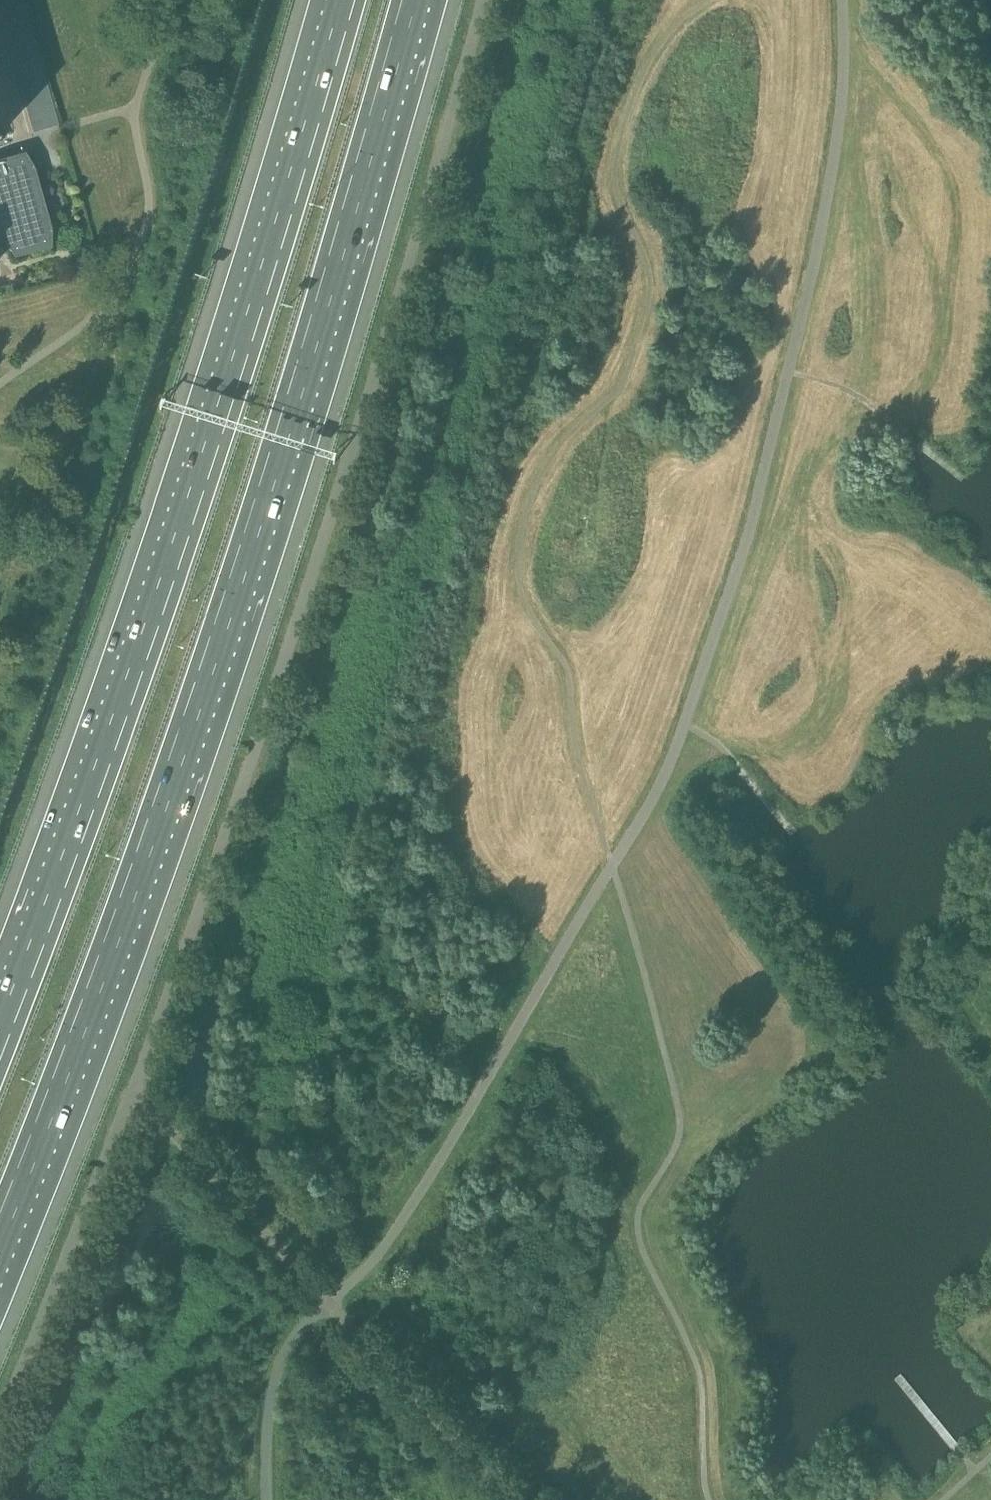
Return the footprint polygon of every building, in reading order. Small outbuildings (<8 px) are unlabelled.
[(44,78),(19,85),(22,97),(48,90),(44,78)] [(51,101),(48,90),(22,97),(26,109),(51,101)] [(51,101),(26,109),(29,120),(54,113),(51,101)] [(57,125),(54,113),(29,120),(32,132),(57,125)] [(5,242),(15,257),(51,247),(51,230),(49,229),(32,169),(34,167),(24,153),(0,159),(0,244),(5,242)]
